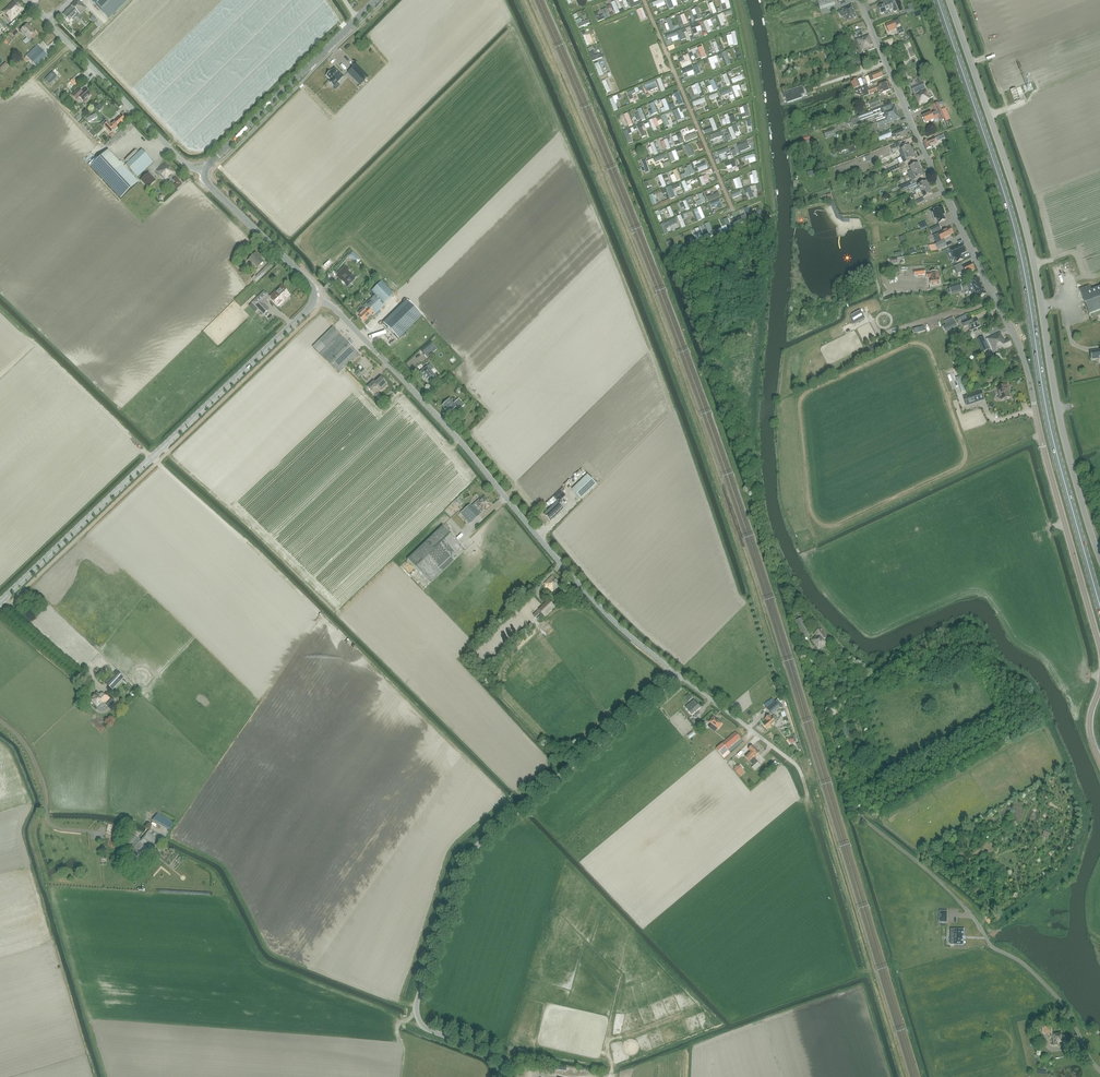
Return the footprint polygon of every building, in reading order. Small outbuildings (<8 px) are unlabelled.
[(6,9),(3,12),(11,20),(15,17),(23,9),(15,0),(6,9)] [(78,0),(76,0),(71,5),(71,6),(63,15),(69,22),(78,13),(80,15),(87,9),(78,0)] [(102,11),(102,10),(110,18),(128,0),(91,0),(102,11)] [(660,9),(665,8),(663,0),(659,0),(651,2),(652,7),(655,6),(655,8),(660,7),(660,9)] [(820,10),(835,6),(833,0),(817,0),(820,10)] [(878,8),(880,13),(881,13),(881,14),(884,13),(885,15),(891,12),(890,11),(893,10),(893,12),(895,12),(898,11),(896,5),(894,6),(892,0),(883,0),(884,1),(883,1),(884,5),(878,7),(879,8),(878,8)] [(909,8),(906,10),(907,14),(915,11),(912,3),(907,5),(909,8)] [(847,20),(847,21),(848,21),(856,17),(857,17),(856,17),(852,6),(851,6),(843,10),(847,20)] [(696,18),(700,17),(697,7),(690,9),(692,16),(696,15),(696,18)] [(637,10),(641,20),(647,18),(642,8),(637,10)] [(686,24),(683,15),(678,16),(677,12),(670,14),(671,19),(676,17),(677,21),(682,20),(683,24),(686,24)] [(723,22),(726,21),(723,12),(716,14),(720,25),(723,24),(723,22)] [(575,20),(578,28),(589,24),(587,20),(581,22),(579,18),(575,20)] [(889,32),(897,29),(896,26),(901,24),(899,20),(894,21),(886,25),(889,32)] [(28,25),(20,32),(30,42),(37,35),(33,30),(28,25)] [(15,29),(9,35),(12,39),(18,33),(15,29)] [(592,43),(589,35),(586,36),(585,35),(582,36),(585,45),(592,43)] [(855,40),(860,54),(874,48),(870,39),(868,35),(855,40)] [(48,56),(46,54),(38,45),(26,56),(24,58),(27,61),(29,59),(36,67),(48,56)] [(346,54),(354,49),(352,46),(344,51),(346,54)] [(681,56),(683,60),(678,63),(681,69),(691,65),(686,54),(681,56)] [(714,56),(707,58),(711,69),(715,67),(714,64),(717,63),(714,56)] [(6,63),(0,68),(0,70),(3,73),(10,67),(6,63)] [(356,64),(348,73),(360,85),(368,76),(356,64)] [(326,76),(329,80),(328,81),(329,82),(333,86),(343,76),(335,68),(333,70),(332,70),(331,71),(326,75),(326,76)] [(53,72),(45,80),(49,84),(57,77),(53,72)] [(880,72),(872,75),(868,76),(870,82),(874,80),(882,77),(880,72)] [(740,74),(730,78),(732,82),(742,78),(740,74)] [(659,79),(655,80),(660,93),(664,91),(659,79)] [(795,88),(794,85),(795,85),(793,79),(787,81),(790,90),(786,92),(788,98),(792,97),(793,100),(799,98),(798,96),(802,94),(800,87),(795,88)] [(853,89),(856,88),(859,86),(857,79),(854,80),(854,81),(851,82),(853,89)] [(913,82),(907,85),(909,88),(911,87),(914,94),(922,90),(923,91),(915,95),(919,105),(928,101),(927,101),(930,99),(931,99),(923,82),(922,82),(921,79),(916,81),(913,82)] [(713,92),(717,90),(713,80),(708,81),(713,92)] [(878,94),(880,93),(881,93),(881,94),(887,92),(887,94),(892,92),(892,90),(889,82),(878,86),(878,87),(876,88),(876,87),(869,89),(867,86),(854,91),(855,92),(854,92),(855,94),(860,96),(863,95),(864,97),(877,92),(878,94)] [(719,93),(721,97),(731,93),(729,88),(719,93)] [(1016,88),(1010,90),(1014,102),(1015,102),(1020,101),(1019,98),(1016,88)] [(79,89),(72,96),(76,100),(79,97),(84,103),(88,100),(87,99),(91,95),(85,89),(82,92),(79,89)] [(677,92),(673,94),(678,106),(682,105),(677,92)] [(703,98),(691,103),(693,107),(704,101),(703,98)] [(613,112),(617,110),(612,99),(608,100),(613,112)] [(879,100),(868,104),(870,107),(871,111),(882,107),(880,103),(879,100)] [(891,103),(882,107),(871,111),(867,113),(857,116),(858,118),(851,120),(853,127),(861,124),(861,125),(866,123),(866,122),(867,123),(875,120),(878,127),(885,124),(884,124),(886,123),(886,124),(889,123),(888,119),(892,117),(890,113),(897,111),(895,106),(893,107),(891,103)] [(938,103),(932,106),(935,113),(935,112),(938,118),(939,120),(945,118),(946,121),(950,119),(948,115),(945,108),(941,110),(938,103)] [(96,114),(102,108),(98,104),(92,110),(96,114)] [(636,119),(639,117),(641,122),(645,120),(640,110),(634,113),(636,119)] [(676,122),(680,121),(676,110),(672,111),(676,122)] [(888,119),(889,123),(900,119),(897,111),(890,113),(892,117),(888,119)] [(931,113),(923,117),(926,123),(938,118),(935,112),(935,113),(932,114),(931,113)] [(111,126),(108,123),(109,122),(106,119),(100,124),(103,127),(110,134),(115,130),(115,129),(118,127),(125,120),(121,116),(114,123),(111,126)] [(712,118),(707,120),(712,131),(716,130),(712,118)] [(652,120),(648,121),(653,132),(656,131),(652,120)] [(836,135),(834,129),(823,132),(825,138),(836,135)] [(878,137),(880,141),(892,136),(892,138),(895,137),(897,140),(906,136),(903,129),(894,133),(891,134),(890,132),(878,137)] [(708,135),(710,141),(721,138),(720,133),(708,135)] [(695,134),(684,138),(685,142),(696,138),(695,134)] [(930,145),(937,143),(935,137),(928,140),(928,141),(924,142),(927,149),(931,147),(930,145)] [(736,149),(748,145),(746,140),(735,144),(736,149)] [(653,155),(657,153),(652,143),(646,145),(649,153),(652,152),(653,155)] [(895,145),(890,148),(893,153),(899,151),(901,157),(904,156),(913,152),(910,145),(904,148),(902,144),(899,146),(899,147),(896,148),(895,145)] [(687,145),(683,146),(688,157),(691,155),(687,145)] [(126,165),(133,173),(149,158),(149,157),(142,150),(140,151),(126,165)] [(138,183),(108,151),(91,167),(121,199),(138,183)] [(901,157),(900,157),(903,163),(906,162),(915,158),(913,152),(904,156),(901,157)] [(153,162),(149,158),(133,173),(137,177),(153,162)] [(165,163),(156,171),(165,181),(174,173),(165,163)] [(909,175),(921,170),(918,164),(909,168),(911,171),(908,172),(909,175)] [(899,165),(887,171),(888,174),(900,168),(899,165)] [(911,178),(912,181),(914,180),(915,180),(924,176),(921,170),(912,174),(909,175),(911,178)] [(156,181),(149,173),(141,180),(148,188),(156,181)] [(914,180),(912,181),(907,183),(902,185),(902,186),(899,187),(900,190),(903,189),(916,183),(915,180),(914,180)] [(919,193),(921,192),(929,188),(927,182),(918,186),(919,188),(916,189),(915,191),(916,194),(919,193)] [(910,190),(912,189),(917,186),(916,183),(903,189),(904,191),(909,189),(910,190)] [(921,192),(924,198),(932,194),(929,188),(921,192)] [(934,219),(936,218),(939,223),(946,220),(944,217),(943,217),(943,215),(945,214),(941,206),(931,212),(934,219)] [(939,225),(930,229),(932,234),(941,229),(939,225)] [(942,238),(953,233),(951,228),(933,236),(937,243),(943,240),(942,238)] [(935,244),(928,245),(931,251),(938,251),(947,246),(944,240),(935,244)] [(962,244),(950,250),(954,258),(955,258),(957,263),(963,260),(961,255),(966,252),(964,249),(962,244)] [(260,256),(258,254),(256,253),(248,261),(251,264),(252,263),(258,268),(264,262),(258,257),(260,256)] [(257,283),(273,267),(270,263),(253,280),(257,283)] [(964,271),(966,274),(974,270),(971,263),(963,267),(961,263),(954,266),(958,274),(964,271)] [(347,287),(354,280),(346,273),(349,271),(345,266),(337,274),(339,277),(338,278),(347,287)] [(285,275),(279,269),(274,274),(280,280),(285,275)] [(939,279),(938,272),(930,273),(930,274),(927,274),(927,278),(930,278),(931,280),(931,285),(939,284),(939,279)] [(968,286),(970,291),(982,285),(979,279),(977,280),(976,277),(970,280),(972,283),(971,284),(968,286)] [(394,294),(382,281),(372,291),(376,295),(365,305),(365,304),(362,307),(366,310),(365,311),(363,308),(357,313),(360,316),(359,317),(363,321),(372,313),(375,315),(383,306),(382,305),(394,294)] [(960,283),(949,286),(951,295),(962,292),(960,283)] [(975,296),(976,296),(977,295),(979,298),(984,295),(983,292),(985,291),(982,285),(970,291),(972,294),(973,296),(975,296)] [(278,307),(291,296),(282,286),(271,296),(273,298),(271,300),(278,307)] [(1099,310),(1099,287),(1091,290),(1089,286),(1080,289),(1089,314),(1099,310)] [(258,297),(252,303),(258,309),(263,315),(269,309),(263,303),(269,297),(264,291),(258,297)] [(398,339),(422,316),(405,299),(403,301),(405,302),(383,323),(398,339)] [(851,316),(855,324),(864,319),(860,311),(851,316)] [(968,326),(971,331),(981,327),(977,319),(969,323),(967,319),(961,322),(964,328),(968,326)] [(949,323),(942,326),(945,331),(952,328),(951,327),(957,324),(955,321),(949,323)] [(359,353),(333,327),(313,347),(339,373),(359,353)] [(986,339),(993,354),(1012,346),(1009,340),(1005,341),(1003,337),(1002,337),(1000,333),(986,339)] [(984,352),(989,350),(983,337),(978,339),(984,352)] [(431,342),(421,351),(424,355),(434,346),(431,342)] [(880,350),(877,343),(873,345),(870,347),(872,353),(880,350)] [(1099,358),(1099,346),(1099,350),(1090,351),(1092,360),(1099,358)] [(434,368),(430,364),(421,372),(420,373),(421,373),(429,382),(429,383),(429,382),(436,377),(430,371),(434,368)] [(958,383),(962,392),(966,391),(963,381),(961,376),(956,378),(957,383),(958,383)] [(388,386),(386,384),(386,383),(381,378),(375,383),(374,382),(367,387),(371,391),(376,387),(378,389),(378,388),(379,389),(380,389),(382,391),(388,386)] [(1001,400),(1010,397),(1007,389),(1009,389),(1007,385),(997,388),(999,396),(998,396),(998,397),(998,398),(999,399),(999,400),(1001,400)] [(966,405),(984,399),(981,391),(963,397),(966,405)] [(454,403),(450,399),(442,406),(449,413),(456,407),(459,410),(464,405),(459,399),(454,403)] [(597,484),(588,475),(572,490),(581,499),(597,484)] [(568,488),(566,486),(543,508),(547,512),(544,515),(550,521),(564,508),(559,502),(569,492),(567,490),(568,488)] [(481,498),(475,503),(471,506),(470,504),(460,513),(469,524),(479,515),(492,504),(485,496),(482,499),(481,498)] [(465,549),(454,538),(443,525),(407,559),(429,583),(465,549)] [(552,576),(544,584),(545,584),(545,585),(546,586),(545,587),(546,588),(547,587),(552,592),(553,592),(554,592),(556,590),(556,591),(561,585),(552,576)] [(549,600),(538,610),(545,617),(555,607),(549,600)] [(802,618),(800,619),(799,616),(793,617),(794,621),(801,640),(809,638),(802,618)] [(826,639),(829,637),(822,628),(815,633),(817,636),(812,641),(819,650),(828,642),(826,639)] [(117,671),(105,683),(112,689),(123,677),(117,671)] [(103,694),(101,694),(100,695),(97,692),(89,700),(97,707),(100,705),(100,706),(104,706),(105,704),(108,706),(114,699),(107,693),(105,695),(103,694)] [(783,703),(781,696),(775,701),(772,698),(765,705),(767,708),(773,715),(783,706),(782,705),(783,703)] [(685,707),(692,715),(700,708),(694,700),(685,707)] [(772,717),(770,715),(765,719),(767,722),(763,725),(767,729),(776,722),(779,719),(775,715),(772,717)] [(722,724),(713,717),(710,722),(718,729),(722,724)] [(723,744),(722,743),(716,749),(724,758),(730,753),(728,750),(730,747),(731,748),(734,746),(733,745),(740,738),(735,733),(723,744)] [(761,765),(758,762),(754,758),(759,753),(752,746),(748,749),(750,752),(749,753),(745,757),(754,766),(752,768),(755,771),(761,765)] [(158,817),(156,821),(170,829),(173,825),(158,817)] [(141,839),(134,834),(130,831),(123,839),(133,847),(130,850),(133,853),(130,856),(136,861),(142,854),(144,856),(158,839),(160,837),(150,828),(143,837),(141,839)] [(955,929),(951,929),(951,933),(955,933),(954,944),(963,945),(963,944),(964,939),(964,935),(964,930),(964,929),(964,930),(955,929)] [(1061,1033),(1052,1034),(1053,1045),(1053,1046),(1065,1045),(1065,1039),(1064,1039),(1063,1036),(1062,1036),(1061,1033)]
